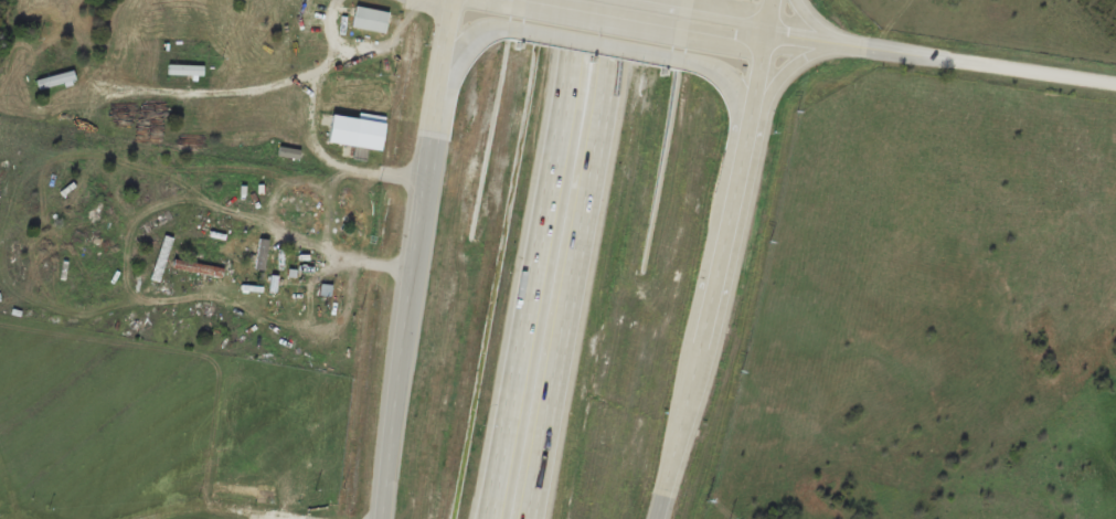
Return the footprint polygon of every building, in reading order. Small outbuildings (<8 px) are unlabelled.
[(390,11),(355,5),(351,26),(387,33),(390,11)] [(205,74),(205,65),(169,65),(169,74),(205,74)] [(77,80),(74,69),(38,79),(41,90),(77,80)] [(393,117),(359,112),(359,116),(330,112),(326,142),(388,150),(393,117)]
